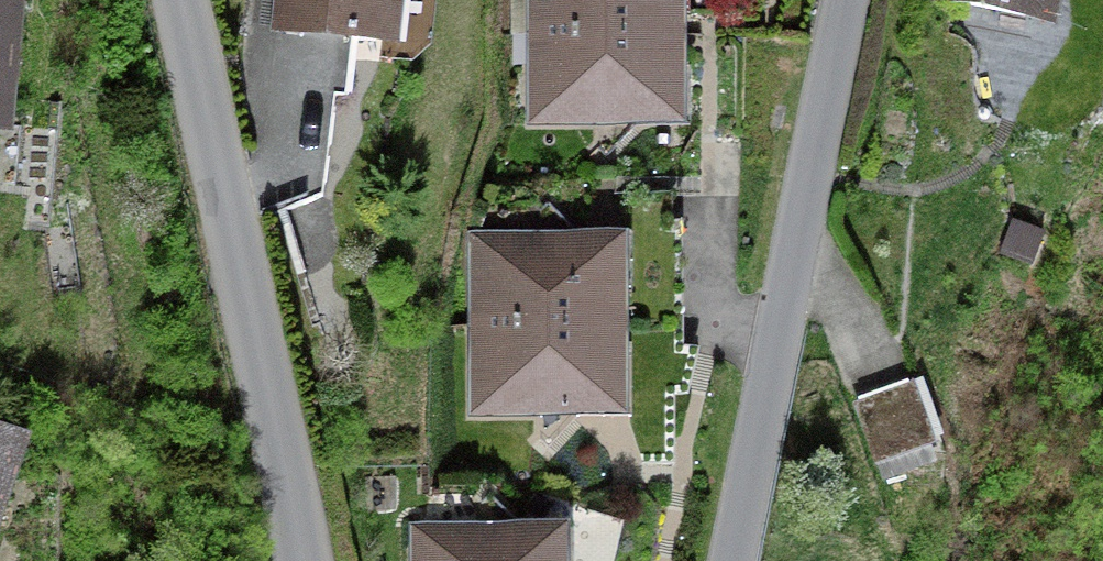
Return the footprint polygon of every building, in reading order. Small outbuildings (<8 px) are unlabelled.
[(37,137),(44,0),(0,0),(0,135),(37,137)] [(274,29),(395,48),(403,0),(278,0),(274,29)] [(529,38),(696,38),(696,0),(529,0),(529,38)] [(934,4),(1061,32),(1068,0),(934,0),(934,4)] [(696,138),(696,38),(529,38),(529,138),(696,138)] [(635,234),(471,237),(473,329),(636,327),(635,234)] [(637,423),(636,327),(473,329),(474,424),(637,423)] [(902,396),(865,412),(882,454),(920,439),(902,396)] [(0,435),(0,560),(2,560),(39,447),(0,435)] [(417,524),(416,560),(585,560),(586,526),(417,524)]
